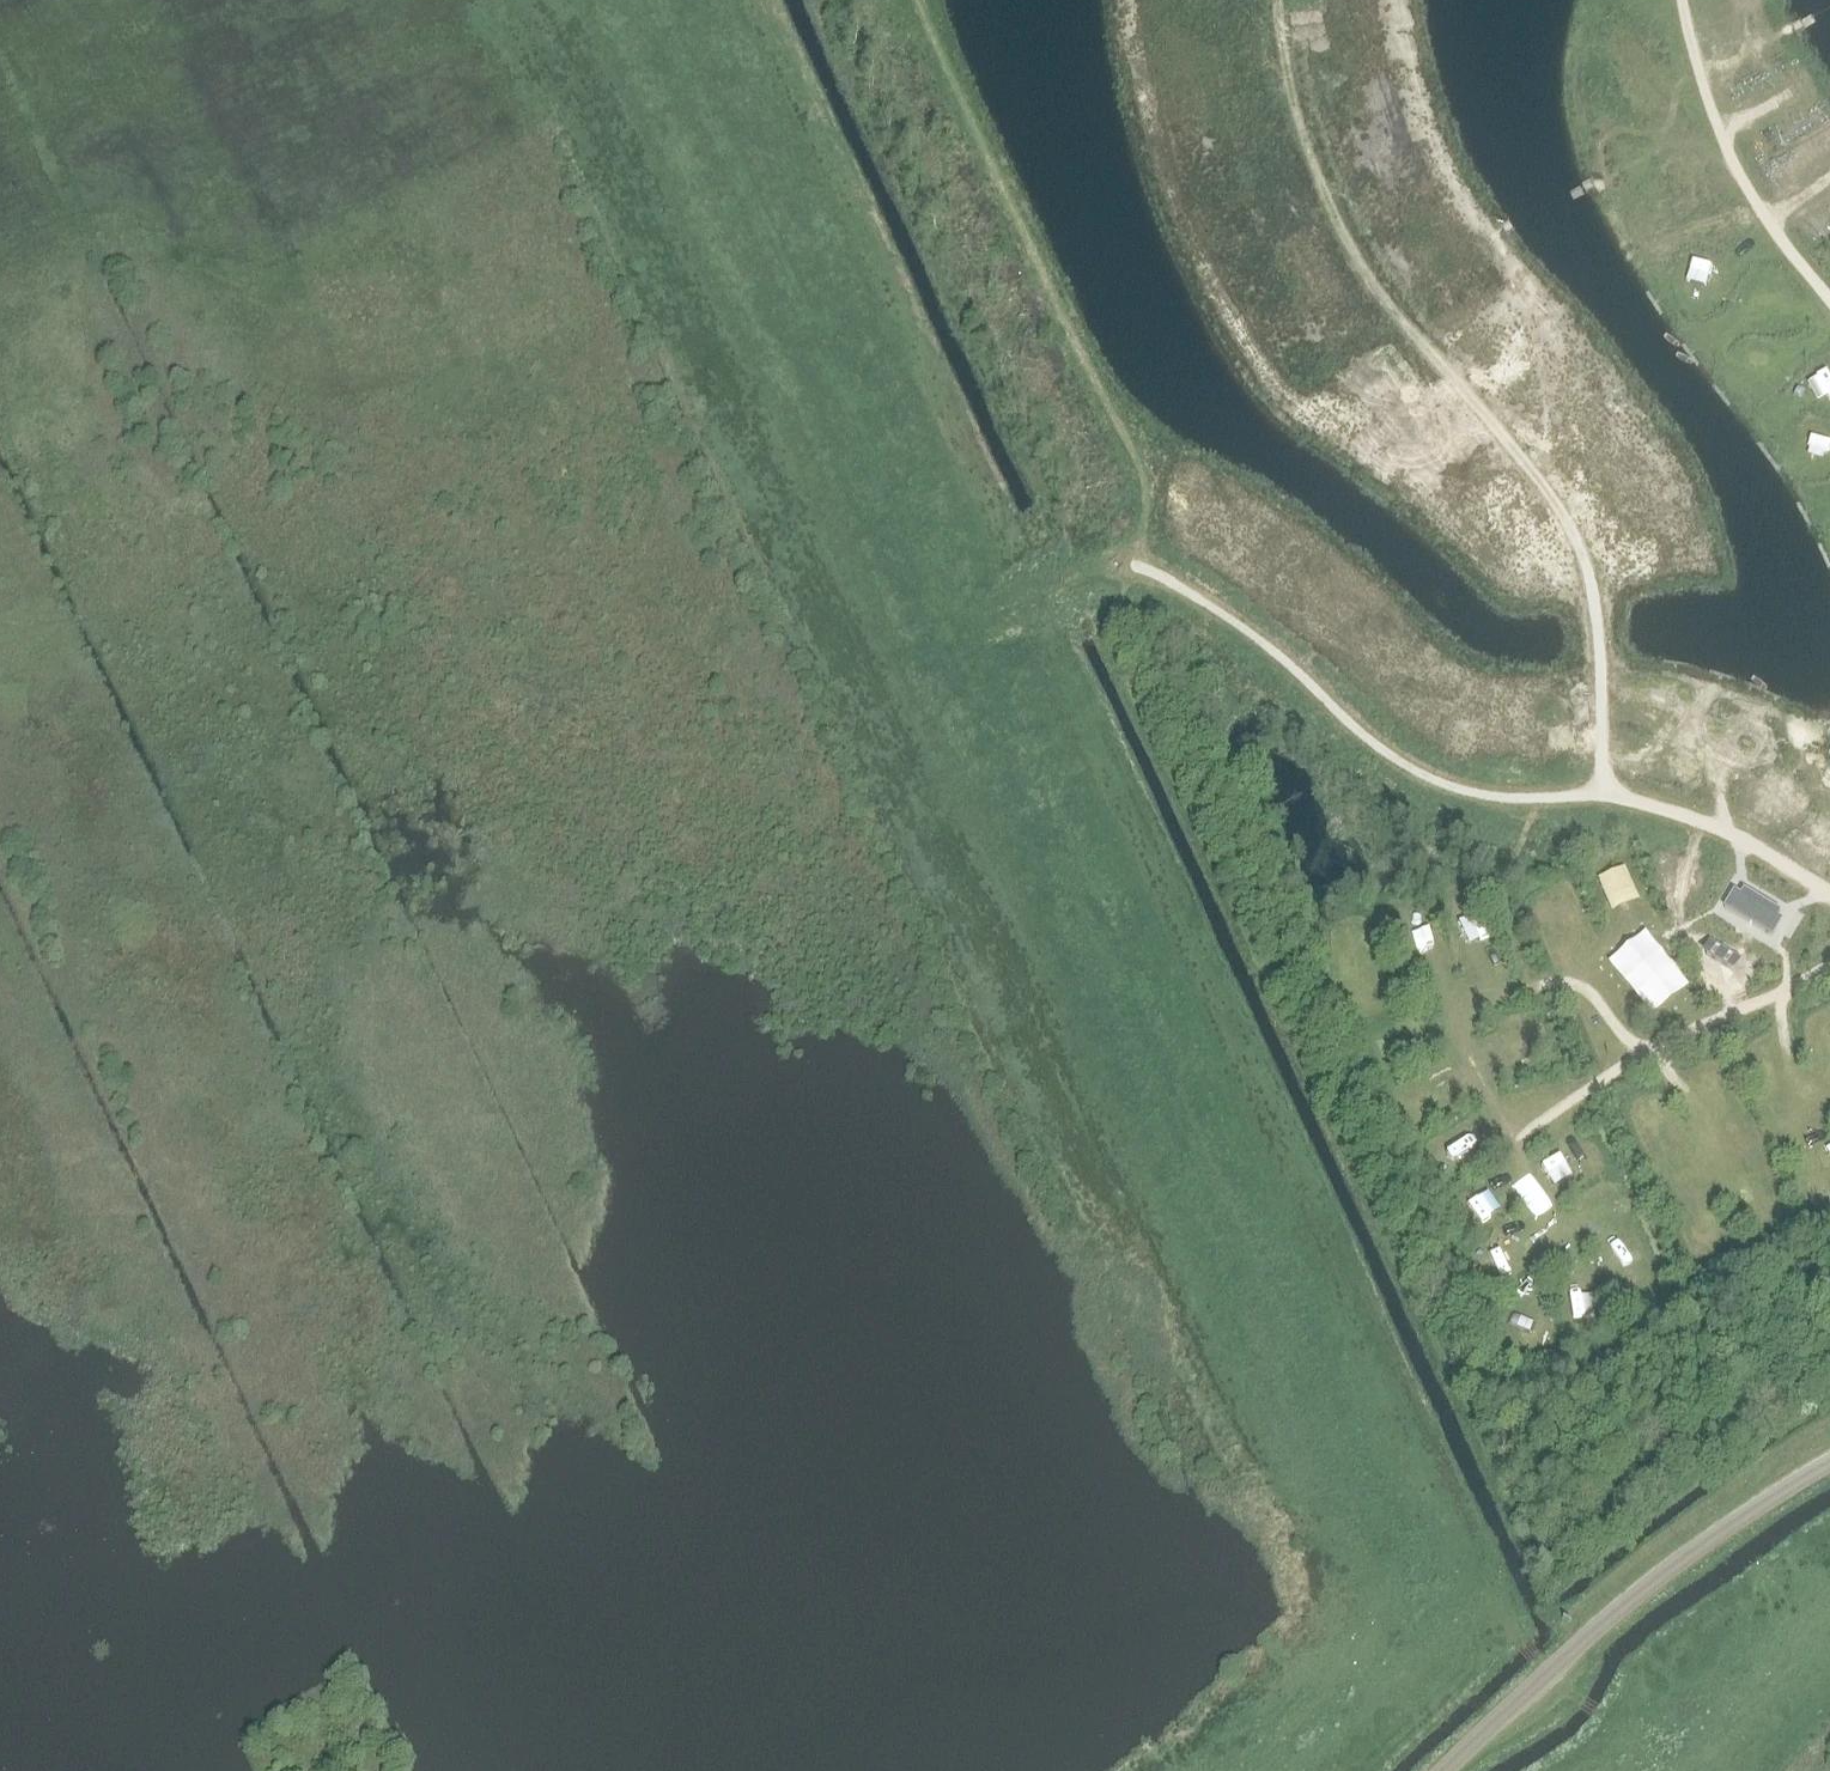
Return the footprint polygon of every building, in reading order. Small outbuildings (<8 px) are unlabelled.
[(1775,918),(1739,896),(1732,892),(1723,909),(1770,937),(1780,921),(1775,918)]
